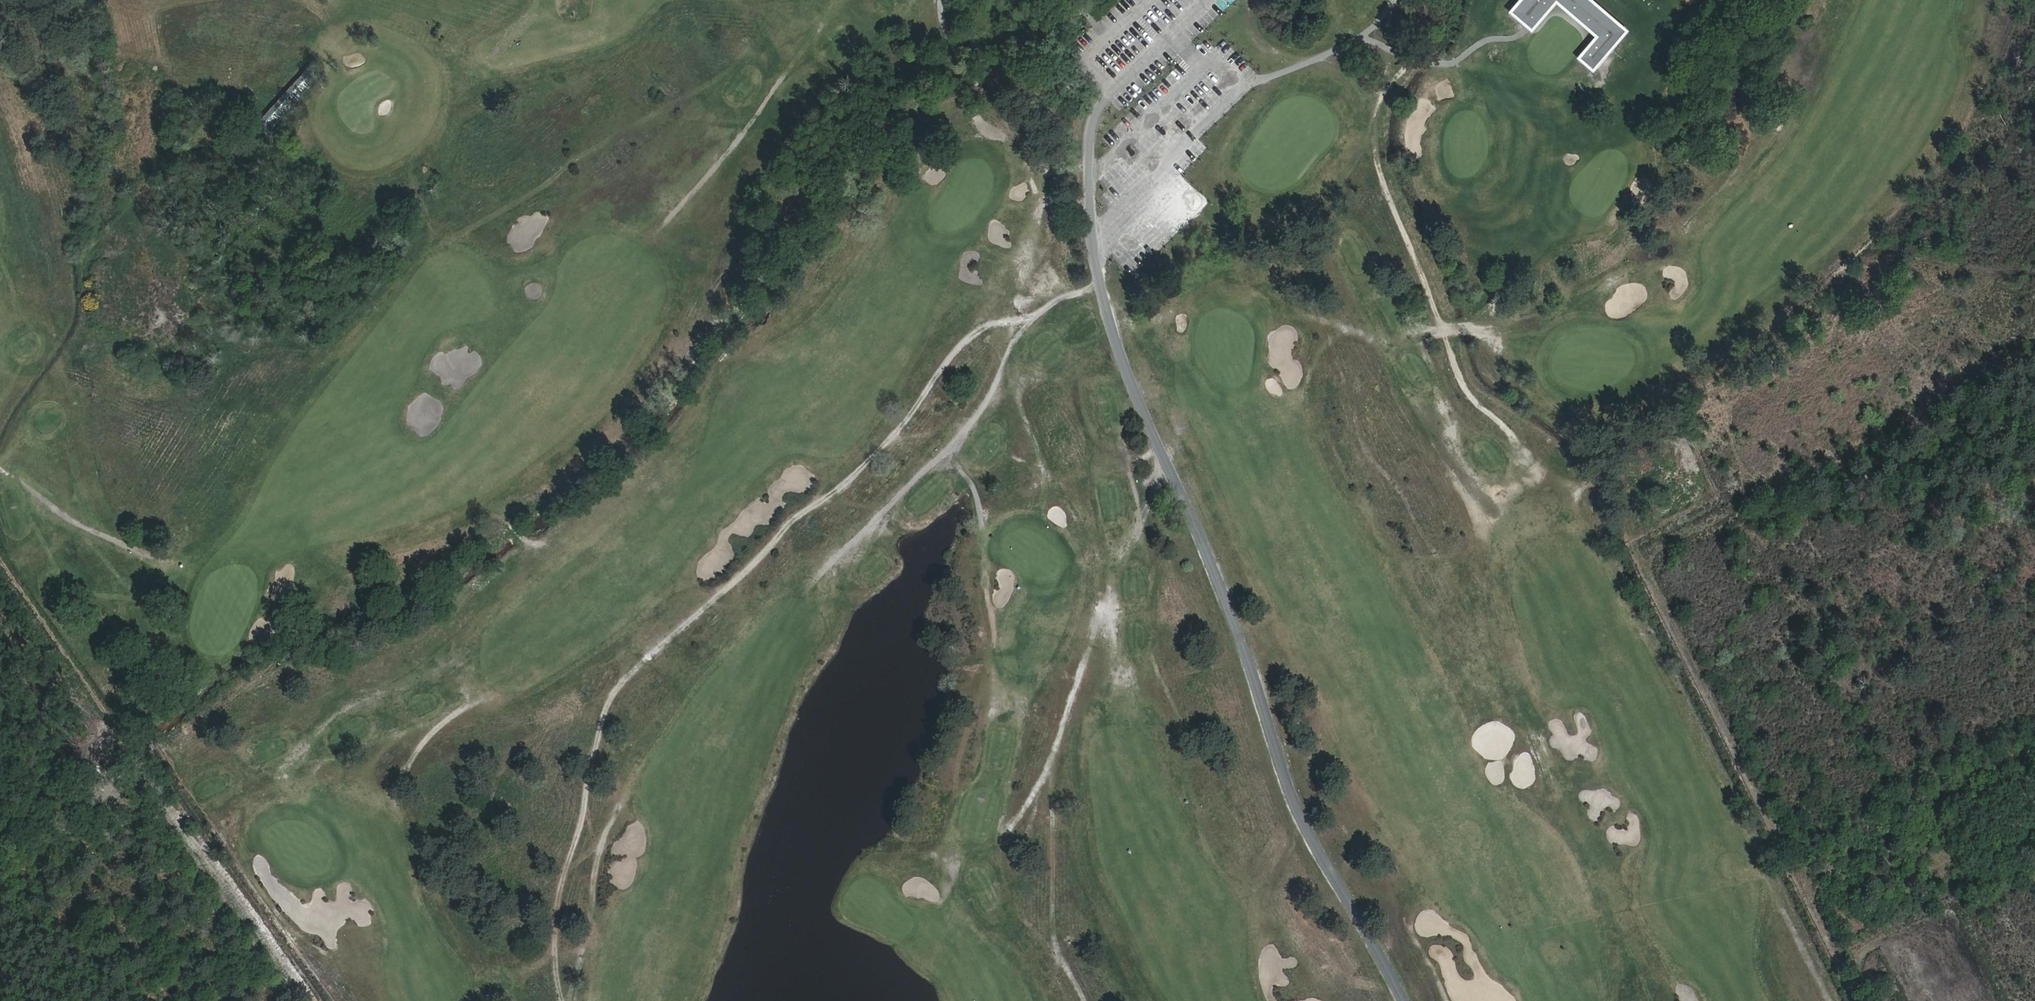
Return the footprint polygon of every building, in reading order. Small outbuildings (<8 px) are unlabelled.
[(1518,10),(1532,22),(1538,27),(1560,0),(1556,0),(1541,18),(1523,3),(1518,10)] [(1523,3),(1541,18),(1556,0),(1526,0),(1523,3)] [(1605,33),(1587,54),(1600,65),(1602,63),(1591,54),(1605,38),(1615,46),(1618,43),(1612,38),(1614,35),(1572,0),(1565,0),(1605,33)] [(1614,35),(1612,38),(1618,43),(1630,28),(1596,0),(1572,0),(1614,35)] [(1630,28),(1632,26),(1600,0),(1596,0),(1630,28)] [(1602,63),(1615,46),(1605,38),(1591,54),(1602,63)] [(267,135),(322,75),(311,65),(256,125),(267,135)]
